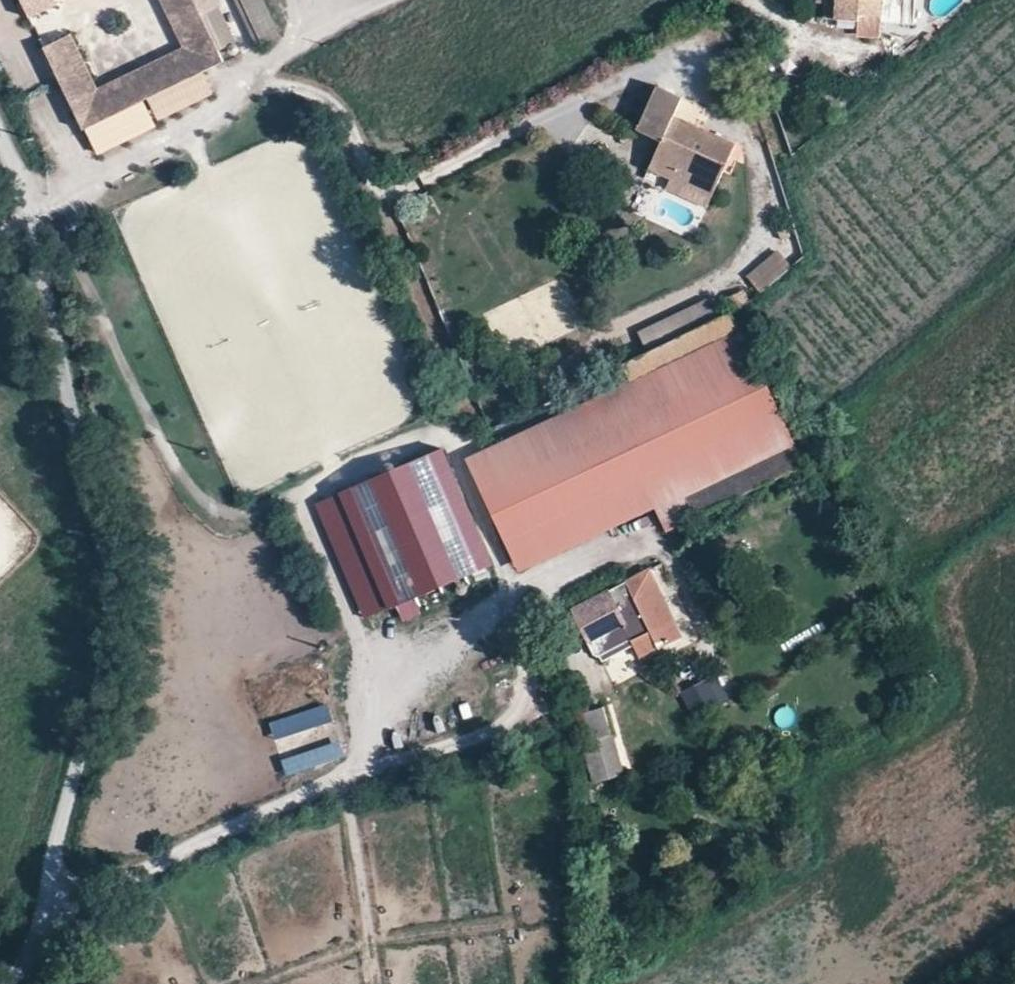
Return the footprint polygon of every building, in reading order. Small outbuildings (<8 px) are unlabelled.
[(34,16),(62,3),(60,0),(26,0),(34,16)] [(88,127),(226,61),(196,0),(172,0),(198,51),(104,97),(101,89),(74,34),(48,47),(88,127)] [(104,97),(198,51),(172,0),(162,0),(186,48),(101,89),(104,97)] [(216,0),(197,0),(204,14),(219,6),(216,0)] [(264,43),(281,35),(264,0),(244,0),(264,43)] [(819,10),(837,11),(837,0),(819,0),(819,10)] [(903,25),(905,0),(839,0),(838,17),(861,19),(860,35),(881,37),(882,23),(903,25)] [(651,170),(713,199),(738,145),(675,115),(683,98),(660,88),(640,131),(664,142),(651,170)] [(88,128),(97,150),(121,141),(112,118),(88,128)] [(781,250),(747,272),(759,291),(793,270),(781,250)] [(628,365),(636,384),(729,343),(733,352),(751,345),(738,316),(628,365)] [(729,343),(636,384),(639,393),(733,352),(729,343)] [(683,489),(787,435),(748,346),(733,352),(639,393),(636,384),(469,457),(512,553),(651,491),(654,501),(658,506),(671,533),(699,519),(683,489)] [(683,489),(699,519),(803,464),(787,435),(683,489)] [(344,492),(399,610),(496,565),(441,447),(344,492)] [(519,568),(658,506),(654,501),(651,491),(512,553),(519,568)] [(576,611),(596,653),(607,656),(636,642),(644,658),(684,639),(655,575),(576,611)] [(629,649),(604,662),(617,688),(643,676),(629,649)] [(708,712),(694,680),(679,687),(693,719),(708,712)] [(288,776),(338,756),(318,706),(268,725),(288,776)] [(588,745),(600,784),(626,778),(625,772),(605,709),(588,714),(595,743),(588,745)]
